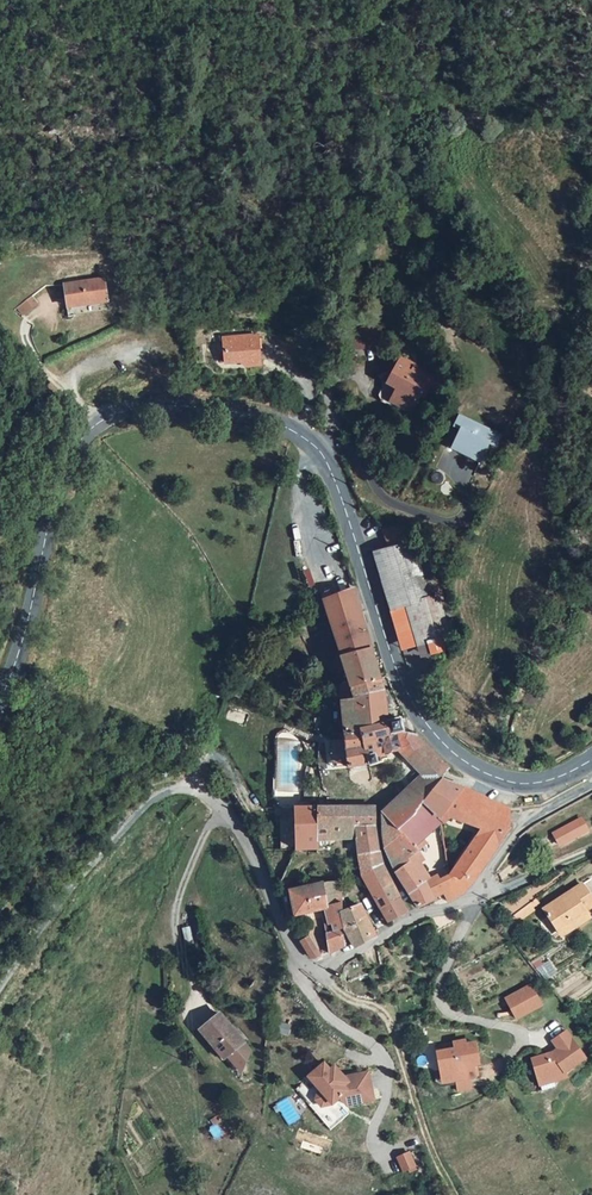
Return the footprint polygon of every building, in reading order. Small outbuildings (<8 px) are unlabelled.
[(63,284),(65,309),(105,302),(100,278),(63,284)] [(220,337),(222,362),(244,361),(243,366),(257,365),(255,333),(220,337)] [(411,362),(402,358),(388,384),(397,389),(391,402),(412,412),(421,395),(425,397),(435,377),(415,367),(412,372),(407,369),(411,362)] [(397,389),(392,386),(381,408),(417,426),(431,400),(425,397),(421,395),(412,412),(391,402),(397,389)] [(457,432),(449,452),(479,464),(488,445),(496,448),(502,434),(458,415),(452,429),(457,432)] [(492,462),(495,449),(487,447),(483,460),(492,462)] [(431,642),(431,643),(434,653),(446,649),(445,645),(454,641),(441,599),(438,590),(442,588),(438,574),(425,579),(412,537),(405,520),(383,529),(394,546),(374,553),(391,609),(407,606),(421,645),(431,642)] [(352,590),(323,601),(340,661),(348,682),(349,686),(377,675),(376,670),(352,590)] [(407,606),(391,609),(407,650),(410,649),(421,645),(407,606)] [(431,642),(421,645),(425,656),(429,655),(434,653),(431,643),(431,642)] [(380,682),(377,675),(349,686),(348,682),(339,686),(343,734),(386,721),(383,696),(380,682)] [(375,757),(397,751),(399,750),(395,735),(392,719),(386,721),(343,734),(346,769),(366,762),(367,767),(378,763),(375,757)] [(405,733),(404,732),(395,735),(399,750),(397,751),(423,775),(435,788),(441,781),(447,771),(447,768),(414,736),(405,733)] [(380,834),(383,849),(401,838),(396,832),(414,817),(423,807),(435,788),(423,775),(382,813),(381,815),(380,834)] [(441,781),(435,788),(423,807),(440,818),(461,789),(441,781)] [(499,804),(461,789),(440,818),(441,823),(455,819),(476,828),(476,838),(495,848),(508,830),(507,809),(499,804)] [(318,829),(315,807),(292,807),(294,853),(303,852),(302,847),(318,846),(318,829)] [(344,826),(356,825),(355,808),(326,807),(315,807),(318,829),(335,829),(335,827),(344,826)] [(423,807),(414,817),(431,834),(441,823),(440,818),(423,807)] [(357,840),(374,838),(373,808),(355,808),(356,825),(357,839),(357,840)] [(401,838),(383,849),(387,858),(392,869),(400,884),(416,909),(434,901),(422,880),(408,861),(416,856),(419,855),(415,850),(431,834),(414,817),(396,832),(401,838)] [(579,819),(552,833),(558,845),(585,830),(579,819)] [(357,839),(356,825),(344,826),(344,840),(357,839)] [(380,867),(377,852),(374,838),(357,840),(360,875),(380,867)] [(473,880),(495,848),(476,838),(450,876),(473,880)] [(472,881),(473,880),(450,876),(446,877),(432,881),(416,856),(408,861),(422,880),(434,901),(439,897),(446,905),(457,901),(472,881)] [(380,867),(360,875),(380,908),(399,899),(380,867)] [(326,906),(341,902),(340,879),(324,883),(326,906)] [(290,891),(295,916),(319,909),(326,906),(324,883),(290,891)] [(591,909),(591,905),(580,885),(540,910),(559,939),(588,920),(584,914),(591,909)] [(406,913),(399,899),(380,908),(387,922),(406,913)] [(344,918),(342,910),(341,902),(326,906),(319,909),(321,917),(333,913),(336,921),(344,918)] [(375,935),(374,932),(371,927),(365,932),(359,920),(365,917),(359,905),(342,910),(344,918),(342,927),(353,948),(368,940),(375,935)] [(343,947),(342,927),(344,918),(336,921),(333,913),(321,917),(324,928),(328,954),(343,947)] [(365,932),(371,927),(365,917),(359,920),(365,932)] [(308,939),(300,943),(308,957),(313,959),(317,957),(308,939)] [(528,989),(502,1002),(513,1022),(539,1009),(528,989)] [(241,1046),(219,1019),(198,1036),(221,1063),(241,1046)] [(562,1036),(548,1045),(554,1053),(556,1057),(549,1061),(548,1057),(527,1063),(533,1084),(547,1080),(549,1086),(562,1082),(560,1077),(581,1064),(562,1036)] [(461,1043),(450,1045),(450,1047),(451,1051),(435,1054),(432,1054),(435,1072),(436,1078),(450,1076),(451,1083),(465,1080),(471,1079),(470,1068),(475,1067),(471,1046),(461,1047),(461,1043)] [(337,1073),(331,1067),(317,1082),(329,1093),(327,1104),(334,1110),(344,1107),(350,1101),(351,1101),(351,1102),(352,1102),(353,1103),(354,1103),(354,1104),(355,1104),(356,1104),(356,1105),(357,1105),(358,1105),(358,1106),(359,1106),(360,1106),(361,1106),(361,1107),(362,1107),(363,1107),(379,1102),(376,1093),(382,1092),(377,1073),(353,1079),(346,1081),(337,1073)] [(341,1069),(337,1073),(346,1081),(353,1079),(341,1069)] [(436,1078),(435,1072),(429,1073),(431,1084),(438,1089),(452,1087),(453,1093),(466,1091),(465,1080),(451,1083),(450,1076),(436,1078)] [(547,1080),(533,1084),(536,1095),(551,1091),(549,1086),(547,1080)] [(382,1092),(376,1093),(379,1102),(384,1101),(382,1092)] [(350,1105),(333,1123),(342,1131),(359,1113),(350,1105)] [(409,1150),(395,1156),(402,1173),(417,1168),(409,1150)]
